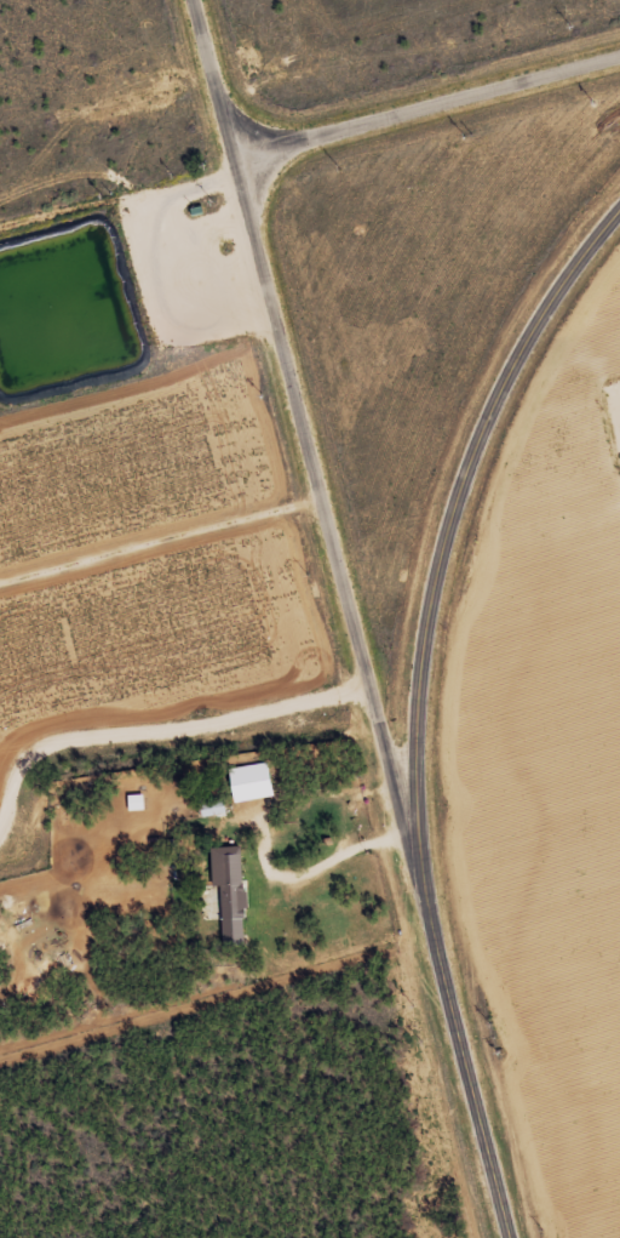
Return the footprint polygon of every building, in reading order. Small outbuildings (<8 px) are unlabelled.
[(198,814),(225,814),(225,799),(198,799),(198,814)] [(245,944),(243,852),(219,853),(222,945),(245,944)]
